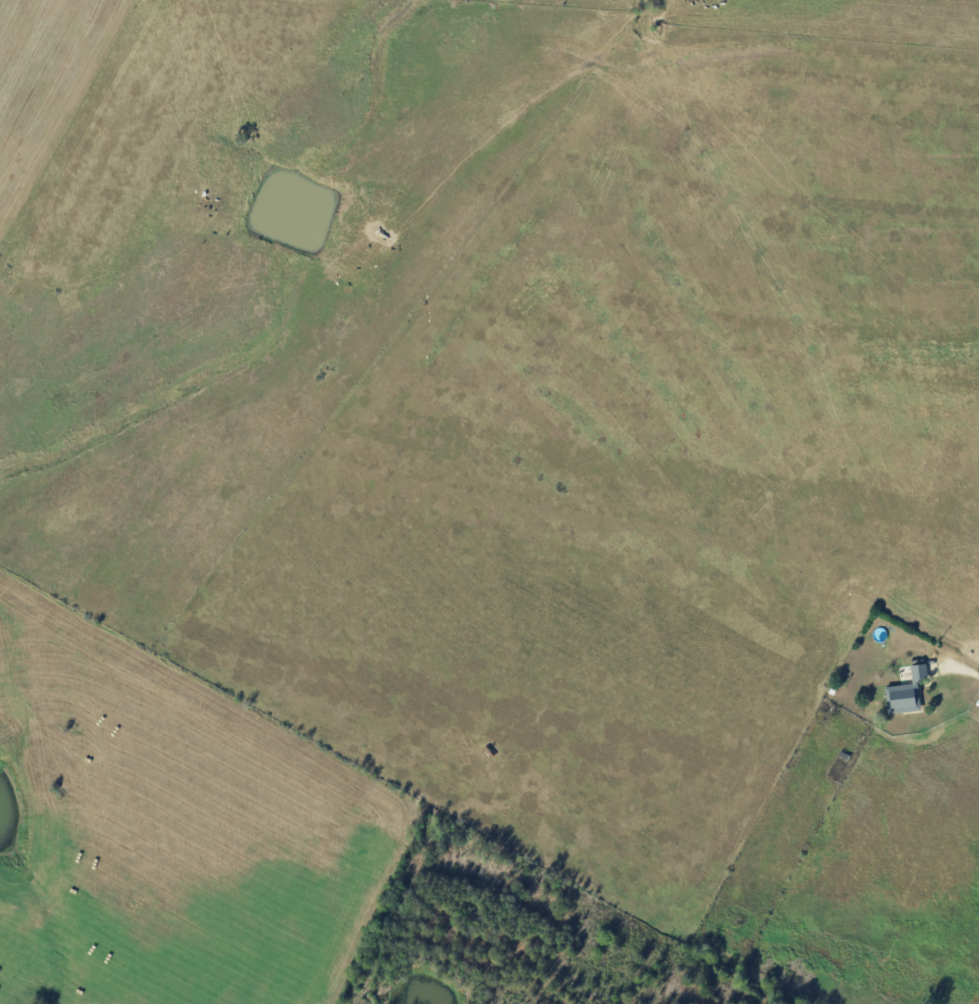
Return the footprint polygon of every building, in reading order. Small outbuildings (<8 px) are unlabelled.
[(890,713),(922,709),(918,681),(929,679),(927,662),(912,664),(915,683),(886,686),(890,713)]
